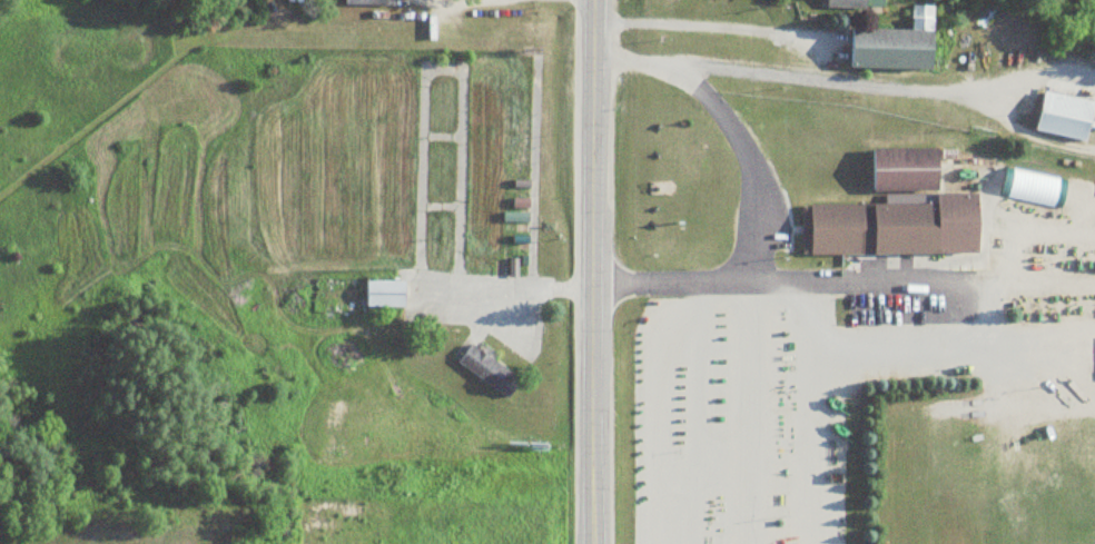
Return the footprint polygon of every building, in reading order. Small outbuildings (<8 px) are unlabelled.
[(823,9),(882,9),(882,0),(823,0),(823,9)] [(930,6),(908,6),(908,30),(848,29),(848,69),(928,70),(930,6)] [(1033,132),(1083,142),(1091,102),(1041,92),(1033,132)] [(935,193),(935,149),(870,149),(870,193),(935,193)] [(1060,208),(1064,180),(1002,170),(997,198),(1060,208)] [(801,256),(975,254),(974,194),(933,195),(933,204),(800,205),(801,256)] [(364,282),(364,309),(403,309),(403,282),(364,282)] [(507,399),(520,381),(469,345),(456,364),(507,399)]
